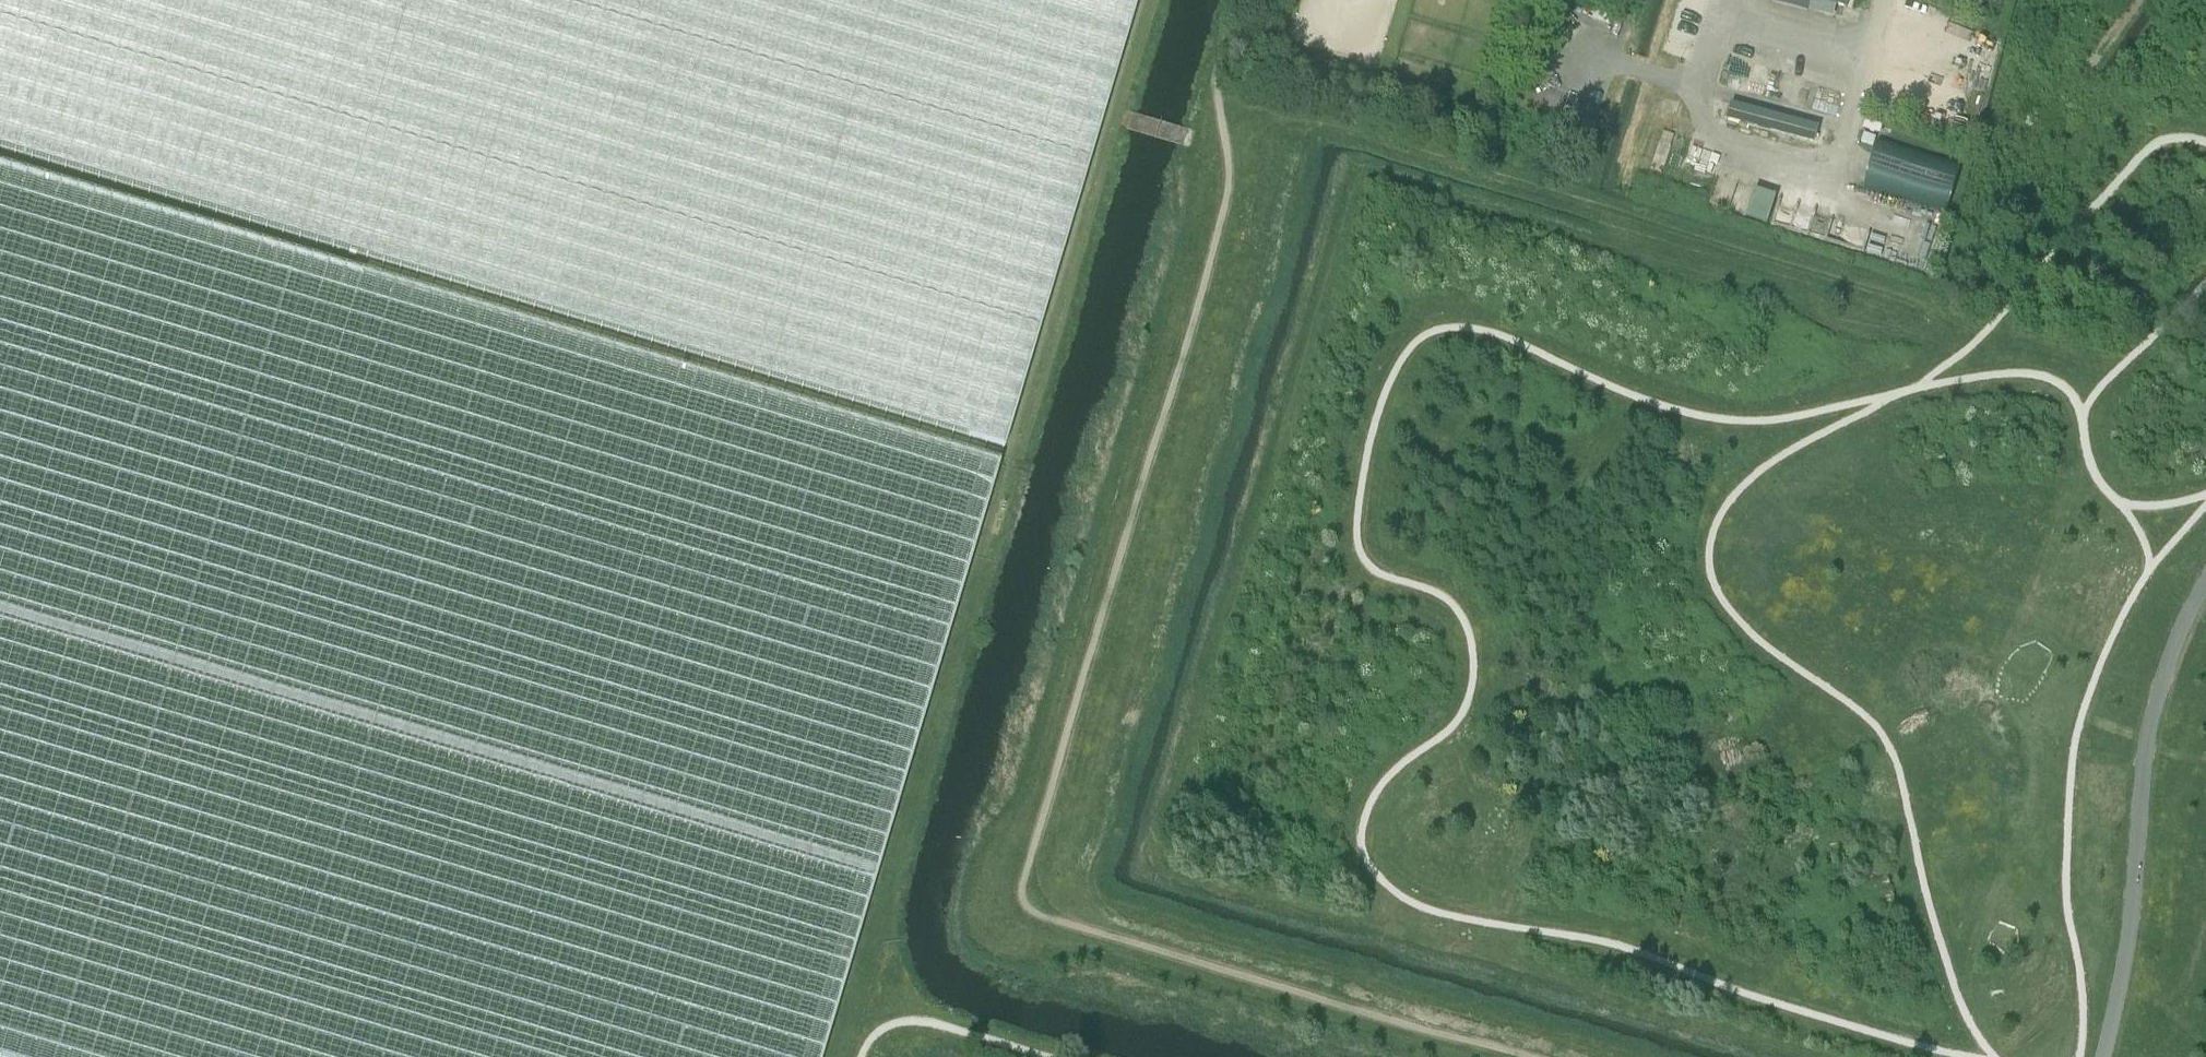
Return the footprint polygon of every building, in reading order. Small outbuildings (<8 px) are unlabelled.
[(1004,447),(1137,0),(0,0),(0,148),(1004,447)] [(1771,2),(1807,11),(1810,0),(1772,0),(1771,2)] [(1879,139),(1863,186),(1944,212),(1960,164),(1879,139)] [(998,464),(0,166),(0,1056),(822,1056),(998,464)] [(1776,198),(1754,190),(1745,218),(1767,225),(1776,198)]
